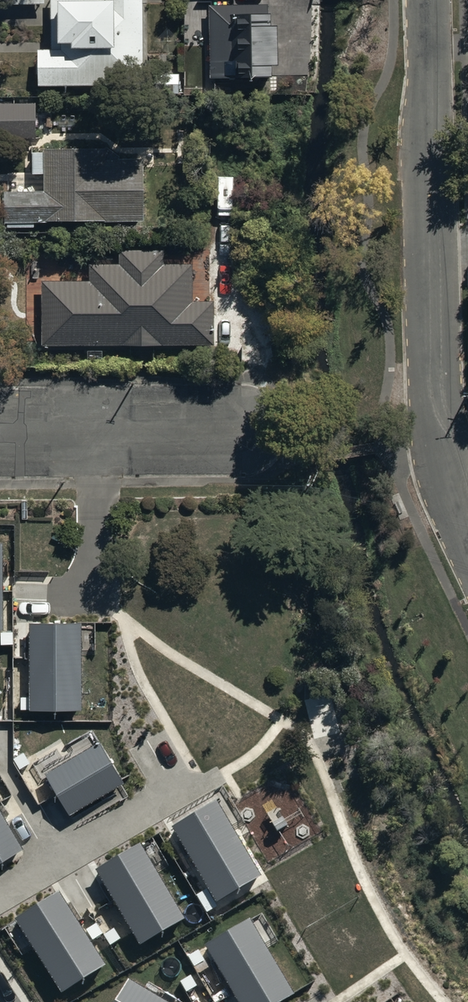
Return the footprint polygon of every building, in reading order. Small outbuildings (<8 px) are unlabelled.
[(39,93),(144,93),(143,0),(105,0),(105,15),(59,15),(59,58),(39,58),(39,93)] [(267,2),(208,3),(210,73),(271,72),(271,60),(276,60),(275,20),(267,20),(267,2)] [(12,200),(12,229),(144,230),(144,168),(107,168),(107,157),(45,156),(45,200),(12,200)] [(42,287),(41,351),(214,353),(215,309),(193,308),(193,271),(163,271),(163,257),(90,256),(90,288),(42,287)] [(78,619),(27,620),(28,706),(79,705),(78,619)] [(97,739),(44,770),(69,811),(121,780),(97,739)] [(213,800),(169,828),(216,901),(259,873),(213,800)] [(21,844),(0,809),(0,856),(21,844)] [(137,843),(93,870),(139,943),(183,916),(137,843)] [(57,890),(13,918),(59,991),(103,963),(57,890)] [(202,946),(238,1001),(275,1001),(292,992),(246,919),(202,946)] [(127,979),(113,1001),(166,1001),(127,979)]
